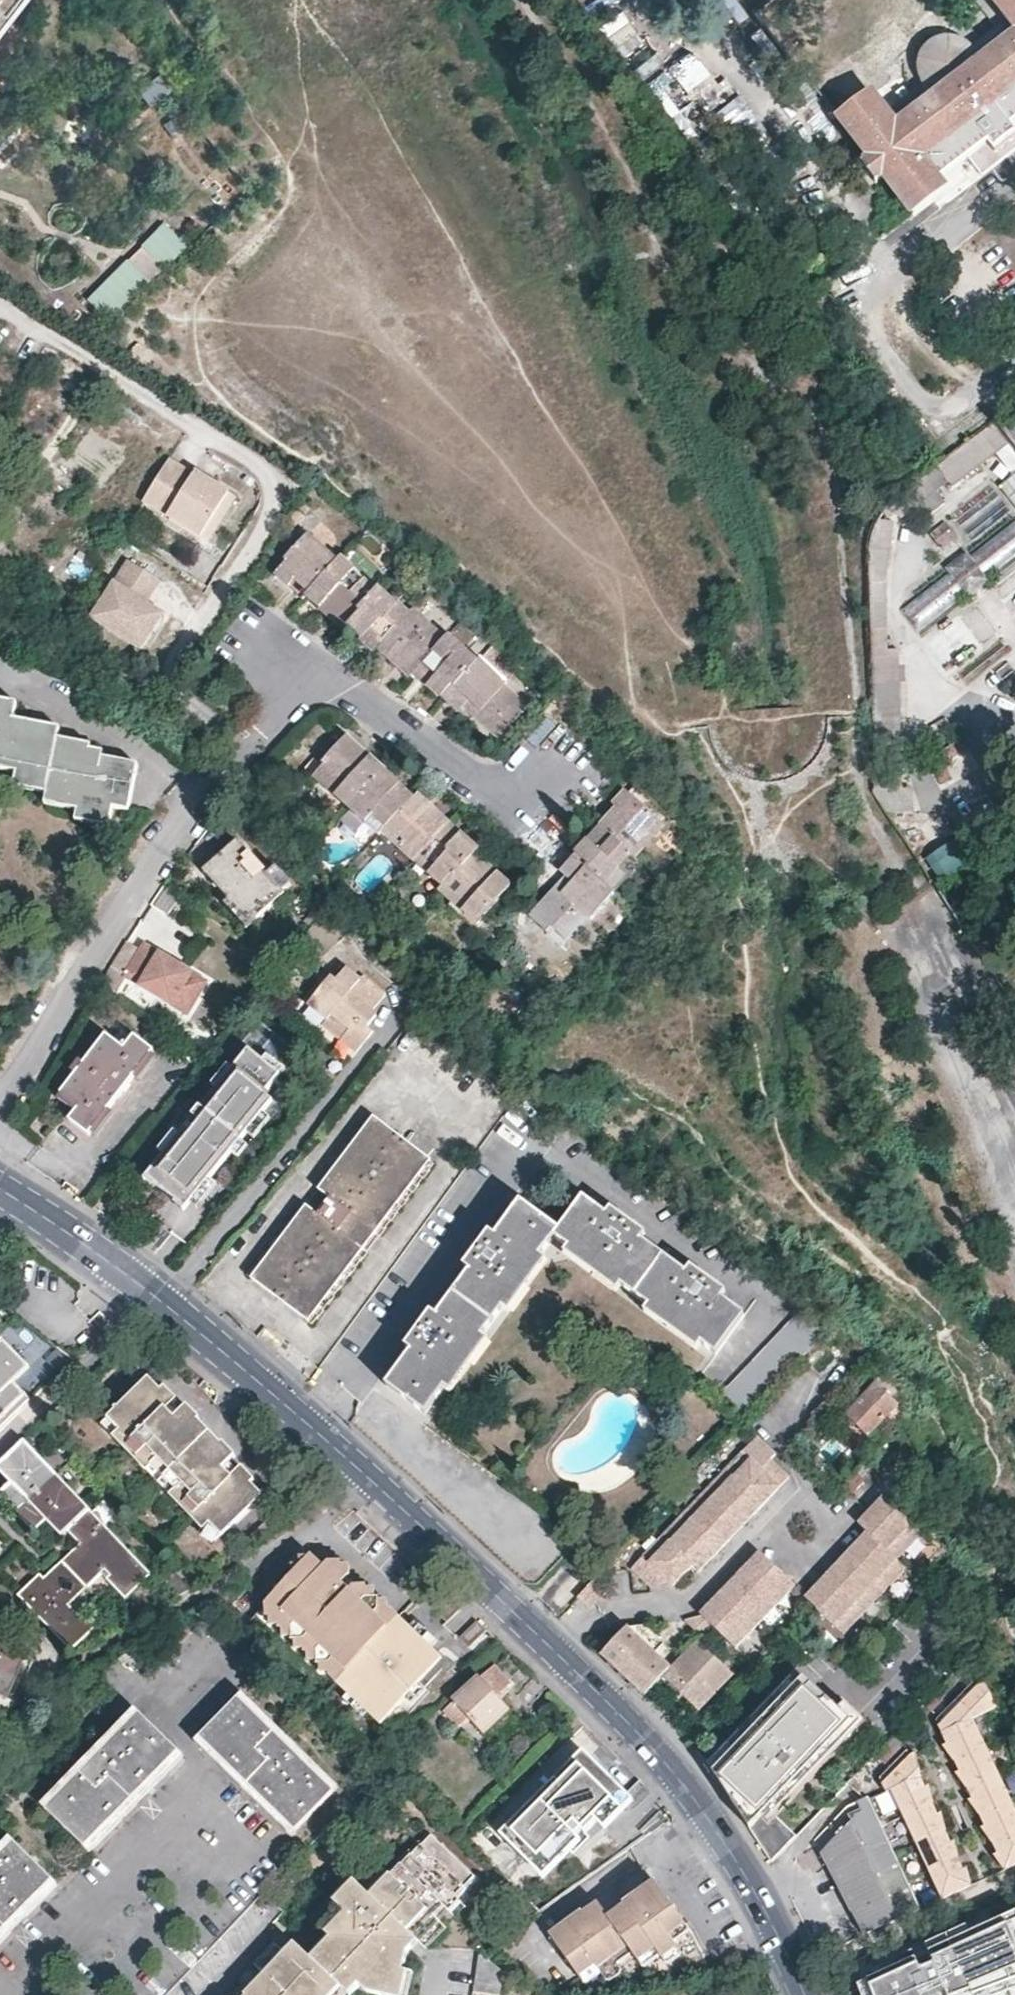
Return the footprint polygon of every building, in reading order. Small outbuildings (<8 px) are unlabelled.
[(26,0),(0,0),(0,33),(26,0)] [(1014,130),(1014,123),(1009,116),(1014,112),(1014,0),(995,0),(1008,16),(968,47),(964,42),(959,39),(954,37),(951,36),(944,37),(941,38),(935,40),(931,43),(926,52),(924,59),(925,68),(930,77),(889,108),(876,91),(842,118),(871,157),(865,162),(878,180),(886,174),(913,209),(946,183),(937,171),(985,135),(994,146),(1014,130)] [(994,146),(1000,155),(1014,144),(1014,130),(994,146)] [(150,149),(138,133),(99,162),(111,178),(150,149)] [(159,163),(152,155),(133,170),(139,179),(159,163)] [(137,181),(132,172),(121,180),(117,183),(113,185),(117,195),(137,181)] [(161,267),(185,245),(161,220),(137,242),(161,267)] [(136,246),(84,295),(106,318),(158,269),(136,246)] [(1012,443),(997,423),(940,466),(953,484),(956,487),(1012,443)] [(194,475),(170,460),(144,501),(190,529),(208,540),(221,520),(215,516),(229,493),(196,472),(194,475)] [(953,484),(940,466),(905,493),(902,495),(894,504),(889,511),(888,511),(896,519),(902,514),(907,519),(925,506),(933,517),(952,503),(943,491),(953,484)] [(1003,484),(1014,501),(1014,475),(1003,484)] [(235,497),(229,493),(215,516),(221,520),(235,497)] [(894,583),(905,521),(886,519),(885,520),(883,526),(880,539),(878,551),(876,562),(876,564),(876,571),(876,583),(894,583)] [(961,536),(949,520),(933,533),(945,549),(961,536)] [(974,555),(990,575),(1014,555),(1014,522),(974,555)] [(301,598),(305,594),(335,560),(306,534),(284,557),(286,559),(274,573),(289,586),(301,598)] [(974,555),(970,550),(949,568),(952,572),(968,592),(972,597),(994,580),(990,575),(974,555)] [(339,625),(342,621),(353,609),(356,611),(375,590),(339,557),(335,560),(305,594),(327,614),(339,625)] [(160,583),(127,561),(87,620),(140,654),(152,636),(165,616),(147,603),(160,583)] [(995,586),(1014,613),(1014,571),(995,586)] [(968,592),(952,572),(905,609),(921,630),(968,592)] [(374,651),(378,647),(408,614),(378,587),(375,590),(356,611),(353,609),(342,621),(357,635),(374,651)] [(411,677),(415,673),(444,641),(411,611),(408,614),(378,647),(397,664),(411,677)] [(431,688),(441,697),(452,686),(454,688),(476,663),(448,637),(444,641),(415,673),(431,688)] [(452,686),(441,697),(458,712),(468,702),(479,712),(475,716),(481,721),(493,733),(506,718),(513,724),(526,710),(502,686),(506,682),(480,659),(476,663),(454,688),(452,686)] [(14,773),(14,777),(49,785),(47,794),(78,800),(76,810),(109,816),(112,806),(128,809),(138,763),(103,756),(104,751),(90,748),(90,744),(73,741),(58,738),(61,727),(15,718),(18,703),(0,699),(0,770),(14,773)] [(907,757),(907,700),(877,700),(878,717),(878,788),(906,788),(906,768),(890,768),(890,758),(907,757)] [(325,786),(349,809),(369,786),(372,788),(385,774),(369,759),(362,767),(354,759),(337,744),(330,751),(334,754),(318,772),(328,781),(325,786)] [(951,763),(960,783),(982,773),(972,753),(951,763)] [(378,836),(382,832),(413,799),(399,786),(385,774),(372,788),(369,786),(349,809),(378,836)] [(49,785),(14,777),(12,787),(47,794),(49,785)] [(906,788),(878,788),(878,797),(879,801),(887,812),(917,813),(917,788),(906,788)] [(597,824),(600,827),(634,858),(663,826),(626,792),(618,802),(597,824)] [(78,800),(47,794),(45,803),(76,810),(78,800)] [(242,803),(233,795),(227,804),(236,811),(242,803)] [(382,832),(414,862),(448,824),(434,810),(416,795),(413,799),(382,832)] [(107,827),(109,816),(76,810),(74,819),(107,827)] [(414,862),(441,887),(451,877),(453,879),(475,855),(478,851),(466,841),(448,824),(414,862)] [(584,846),(577,855),(589,866),(587,869),(611,890),(637,861),(634,858),(600,827),(584,846)] [(222,856),(204,872),(229,901),(235,896),(256,920),(283,895),(282,893),(291,886),(277,870),(268,878),(237,842),(222,856)] [(451,877),(441,887),(438,890),(476,925),(510,888),(495,874),(475,855),(453,879),(451,877)] [(589,866),(577,855),(565,867),(562,871),(574,882),(565,893),(559,888),(542,907),(556,921),(550,927),(565,940),(587,917),(591,921),(615,894),(611,890),(587,869),(589,866)] [(235,896),(229,901),(224,905),(245,928),(256,920),(235,896)] [(320,936),(311,929),(300,942),(309,949),(320,936)] [(153,952),(145,947),(143,951),(128,942),(103,984),(118,994),(127,977),(186,1014),(205,984),(153,952)] [(309,1004),(328,1019),(346,1034),(342,1039),(357,1052),(374,1032),(369,1027),(377,1016),(372,1013),(385,996),(362,977),(359,980),(346,970),(335,982),(330,979),(309,1004)] [(346,1034),(328,1019),(323,1024),(342,1039),(346,1034)] [(114,1041),(106,1036),(61,1095),(79,1109),(70,1121),(89,1135),(153,1050),(134,1035),(133,1037),(122,1029),(114,1041)] [(299,1053),(275,1033),(255,1057),(280,1077),(299,1053)] [(169,1148),(145,1177),(184,1209),(272,1102),(265,1095),(280,1077),(255,1057),(249,1051),(201,1109),(190,1100),(158,1139),(169,1148)] [(426,1158),(404,1140),(373,1117),(318,1191),(329,1200),(317,1215),(306,1207),(251,1279),(308,1322),(430,1160),(426,1158)] [(410,1131),(404,1140),(426,1158),(433,1148),(410,1131)] [(616,1222),(582,1198),(558,1230),(519,1201),(486,1246),(479,1242),(470,1253),(477,1259),(428,1327),(421,1322),(412,1335),(419,1340),(386,1385),(426,1414),(553,1237),(715,1355),(743,1315),(708,1290),(713,1283),(700,1274),(695,1280),(630,1232),(634,1226),(621,1217),(616,1222)] [(0,1302),(0,1419),(26,1394),(31,1399),(46,1385),(49,1387),(75,1360),(18,1316),(0,1302)] [(740,1417),(822,1335),(800,1313),(719,1395),(740,1417)] [(902,1402),(885,1375),(876,1384),(899,1405),(902,1402)] [(153,1424),(172,1405),(149,1381),(108,1421),(119,1432),(112,1439),(125,1452),(127,1450),(135,1460),(134,1462),(146,1474),(153,1468),(164,1479),(175,1491),(168,1498),(181,1510),(183,1508),(190,1516),(189,1518),(202,1532),(208,1526),(221,1538),(262,1498),(238,1473),(219,1491),(210,1482),(229,1464),(182,1415),(162,1433),(153,1424)] [(899,1405),(876,1384),(846,1416),(869,1437),(899,1405)] [(19,1429),(36,1408),(25,1399),(8,1420),(19,1429)] [(182,1415),(172,1405),(153,1424),(162,1433),(182,1415)] [(897,1421),(902,1426),(907,1420),(902,1416),(897,1421)] [(119,1432),(108,1421),(101,1428),(112,1439),(119,1432)] [(778,1455),(766,1443),(759,1437),(727,1470),(764,1506),(776,1494),(769,1488),(773,1484),(779,1490),(791,1478),(772,1460),(778,1455)] [(26,1442),(0,1466),(0,1471),(13,1484),(1,1496),(35,1532),(47,1521),(62,1536),(67,1531),(80,1544),(45,1577),(40,1573),(19,1593),(72,1649),(97,1624),(83,1609),(79,1612),(70,1603),(105,1570),(110,1575),(106,1579),(125,1598),(151,1573),(106,1526),(93,1512),(26,1442)] [(238,1473),(229,1464),(210,1482),(219,1491),(238,1473)] [(153,1468),(146,1474),(157,1486),(164,1479),(153,1468)] [(764,1506),(727,1470),(706,1491),(725,1510),(738,1497),(756,1515),(764,1506)] [(164,1479),(157,1486),(168,1498),(175,1491),(164,1479)] [(779,1490),(773,1484),(769,1488),(776,1494),(779,1490)] [(725,1510),(706,1491),(685,1513),(722,1549),(732,1539),(714,1522),(725,1510)] [(756,1515),(738,1497),(725,1510),(743,1527),(756,1515)] [(924,1534),(886,1498),(860,1524),(869,1533),(898,1561),(924,1534)] [(119,1512),(106,1499),(93,1512),(106,1526),(119,1512)] [(743,1527),(725,1510),(714,1522),(732,1539),(743,1527)] [(722,1549),(685,1513),(665,1535),(684,1553),(696,1540),(714,1558),(722,1549)] [(213,1544),(221,1538),(208,1526),(202,1532),(213,1544)] [(898,1561),(869,1533),(860,1543),(877,1560),(866,1572),(886,1591),(907,1570),(898,1561)] [(684,1553),(665,1535),(633,1568),(652,1587),(663,1575),(674,1585),(695,1564),(684,1553)] [(714,1558),(696,1540),(684,1553),(695,1564),(702,1570),(714,1558)] [(877,1560),(860,1543),(848,1555),(866,1572),(877,1560)] [(777,1566),(759,1549),(753,1556),(770,1573),(777,1566)] [(346,1671),(396,1617),(361,1586),(351,1587),(350,1588),(346,1583),(341,1588),(335,1582),(339,1576),(339,1566),(323,1551),(314,1551),(308,1558),(300,1558),(292,1567),(291,1576),(265,1605),(264,1605),(265,1617),(276,1617),(277,1629),(289,1629),(289,1641),(301,1641),(302,1653),(314,1653),(315,1664),(317,1667),(327,1676),(334,1669),(341,1676),(346,1671)] [(866,1572),(848,1555),(836,1567),(854,1585),(866,1572)] [(770,1573),(753,1556),(741,1568),(776,1602),(795,1583),(785,1574),(777,1566),(770,1573)] [(175,1599),(194,1589),(170,1565),(161,1574),(155,1580),(175,1599)] [(351,1587),(361,1586),(339,1566),(339,1576),(335,1582),(341,1588),(346,1583),(350,1588),(351,1587)] [(886,1591),(866,1572),(854,1585),(836,1567),(827,1576),(866,1613),(886,1591)] [(776,1602),(741,1568),(732,1577),(750,1594),(738,1607),(755,1623),(776,1602)] [(674,1585),(663,1575),(652,1587),(674,1585)] [(866,1613),(827,1576),(806,1599),(845,1635),(866,1613)] [(604,1587),(593,1577),(577,1593),(589,1603),(604,1587)] [(750,1594),(732,1577),(720,1589),(738,1607),(750,1594)] [(738,1607),(720,1589),(708,1601),(726,1619),(738,1607)] [(755,1623),(738,1607),(726,1619),(708,1601),(699,1611),(702,1614),(711,1622),(734,1645),(755,1623)] [(439,1659),(396,1617),(346,1671),(341,1676),(334,1683),(378,1724),(430,1668),(439,1659)] [(658,1639),(642,1624),(638,1621),(625,1621),(600,1650),(618,1667),(641,1689),(658,1671),(667,1663),(651,1648),(658,1639)] [(744,1654),(762,1640),(754,1630),(737,1644),(744,1654)] [(667,1663),(658,1671),(694,1705),(728,1669),(693,1635),(667,1663)] [(16,1702),(23,1687),(14,1683),(24,1662),(3,1653),(6,1648),(0,1644),(0,1695),(16,1702)] [(458,1728),(470,1717),(483,1733),(510,1709),(495,1691),(526,1667),(509,1653),(497,1662),(478,1677),(454,1700),(452,1697),(442,1704),(446,1709),(444,1712),(458,1728)] [(455,1674),(439,1659),(430,1668),(447,1684),(455,1674)] [(750,1826),(752,1828),(770,1809),(852,1722),(795,1668),(707,1763),(708,1766),(721,1784),(730,1798),(732,1800),(743,1815),(750,1826)] [(327,1676),(334,1683),(341,1676),(334,1669),(327,1676)] [(982,1670),(934,1720),(1005,1868),(1014,1863),(1014,1808),(977,1727),(995,1707),(982,1670)] [(531,1707),(548,1687),(541,1680),(536,1676),(519,1695),(531,1707)] [(333,1793),(239,1698),(199,1737),(294,1832),(333,1793)] [(179,1755),(139,1715),(44,1811),(84,1850),(179,1755)] [(942,1897),(970,1884),(918,1776),(915,1755),(909,1757),(905,1749),(879,1775),(883,1785),(888,1783),(942,1897)] [(585,1752),(498,1835),(541,1879),(569,1852),(565,1848),(581,1833),(584,1836),(617,1805),(599,1786),(609,1776),(585,1752)] [(627,1795),(609,1776),(599,1786),(617,1805),(627,1795)] [(824,1852),(863,1936),(894,1911),(898,1919),(922,1908),(867,1793),(856,1798),(859,1804),(847,1811),(850,1818),(824,1852)] [(758,1837),(778,1817),(770,1809),(752,1828),(756,1835),(758,1837)] [(778,1817),(758,1837),(759,1838),(765,1848),(770,1857),(773,1862),(798,1835),(778,1817)] [(393,1873),(332,1936),(311,1957),(295,1942),(285,1952),(266,1972),(243,1994),(352,1994),(357,1989),(384,1994),(401,1994),(406,1970),(412,1947),(406,1941),(413,1932),(422,1941),(442,1921),(451,1911),(461,1900),(480,1880),(432,1833),(393,1873)] [(565,1848),(569,1852),(572,1856),(588,1840),(584,1836),(581,1833),(565,1848)] [(12,1843),(0,1856),(0,1935),(52,1882),(12,1843)] [(332,1936),(393,1873),(386,1867),(365,1887),(356,1878),(335,1900),(344,1909),(325,1929),(332,1936)] [(677,1939),(692,1929),(672,1899),(652,1869),(619,1890),(631,1908),(635,1913),(617,1925),(613,1919),(607,1909),(589,1921),(584,1914),(552,1934),(581,1979),(598,1968),(603,1975),(607,1982),(624,1972),(620,1965),(636,1954),(646,1969),(664,1958),(668,1964),(686,1953),(681,1946),(677,1939)] [(469,1906),(461,1900),(451,1911),(458,1918),(469,1906)] [(589,1921),(607,1909),(603,1903),(584,1914),(589,1921)] [(635,1913),(631,1908),(613,1919),(617,1925),(635,1913)] [(896,1941),(899,1948),(850,1967),(860,1994),(1014,1994),(1014,1909),(984,1921),(981,1913),(921,1936),(919,1932),(896,1941)] [(894,1911),(863,1936),(898,1919),(894,1911)] [(448,1928),(442,1921),(422,1941),(430,1948),(448,1928)] [(696,1935),(692,1929),(677,1939),(681,1946),(696,1935)] [(412,1947),(422,1941),(413,1932),(406,1941),(412,1947)] [(266,1972),(285,1952),(277,1944),(258,1964),(266,1972)] [(477,1992),(498,1994),(503,1994),(508,1972),(484,1950),(477,1992)] [(586,1986),(603,1975),(598,1968),(581,1979),(586,1986)] [(401,1994),(408,1994),(413,1971),(406,1970),(401,1994)]
